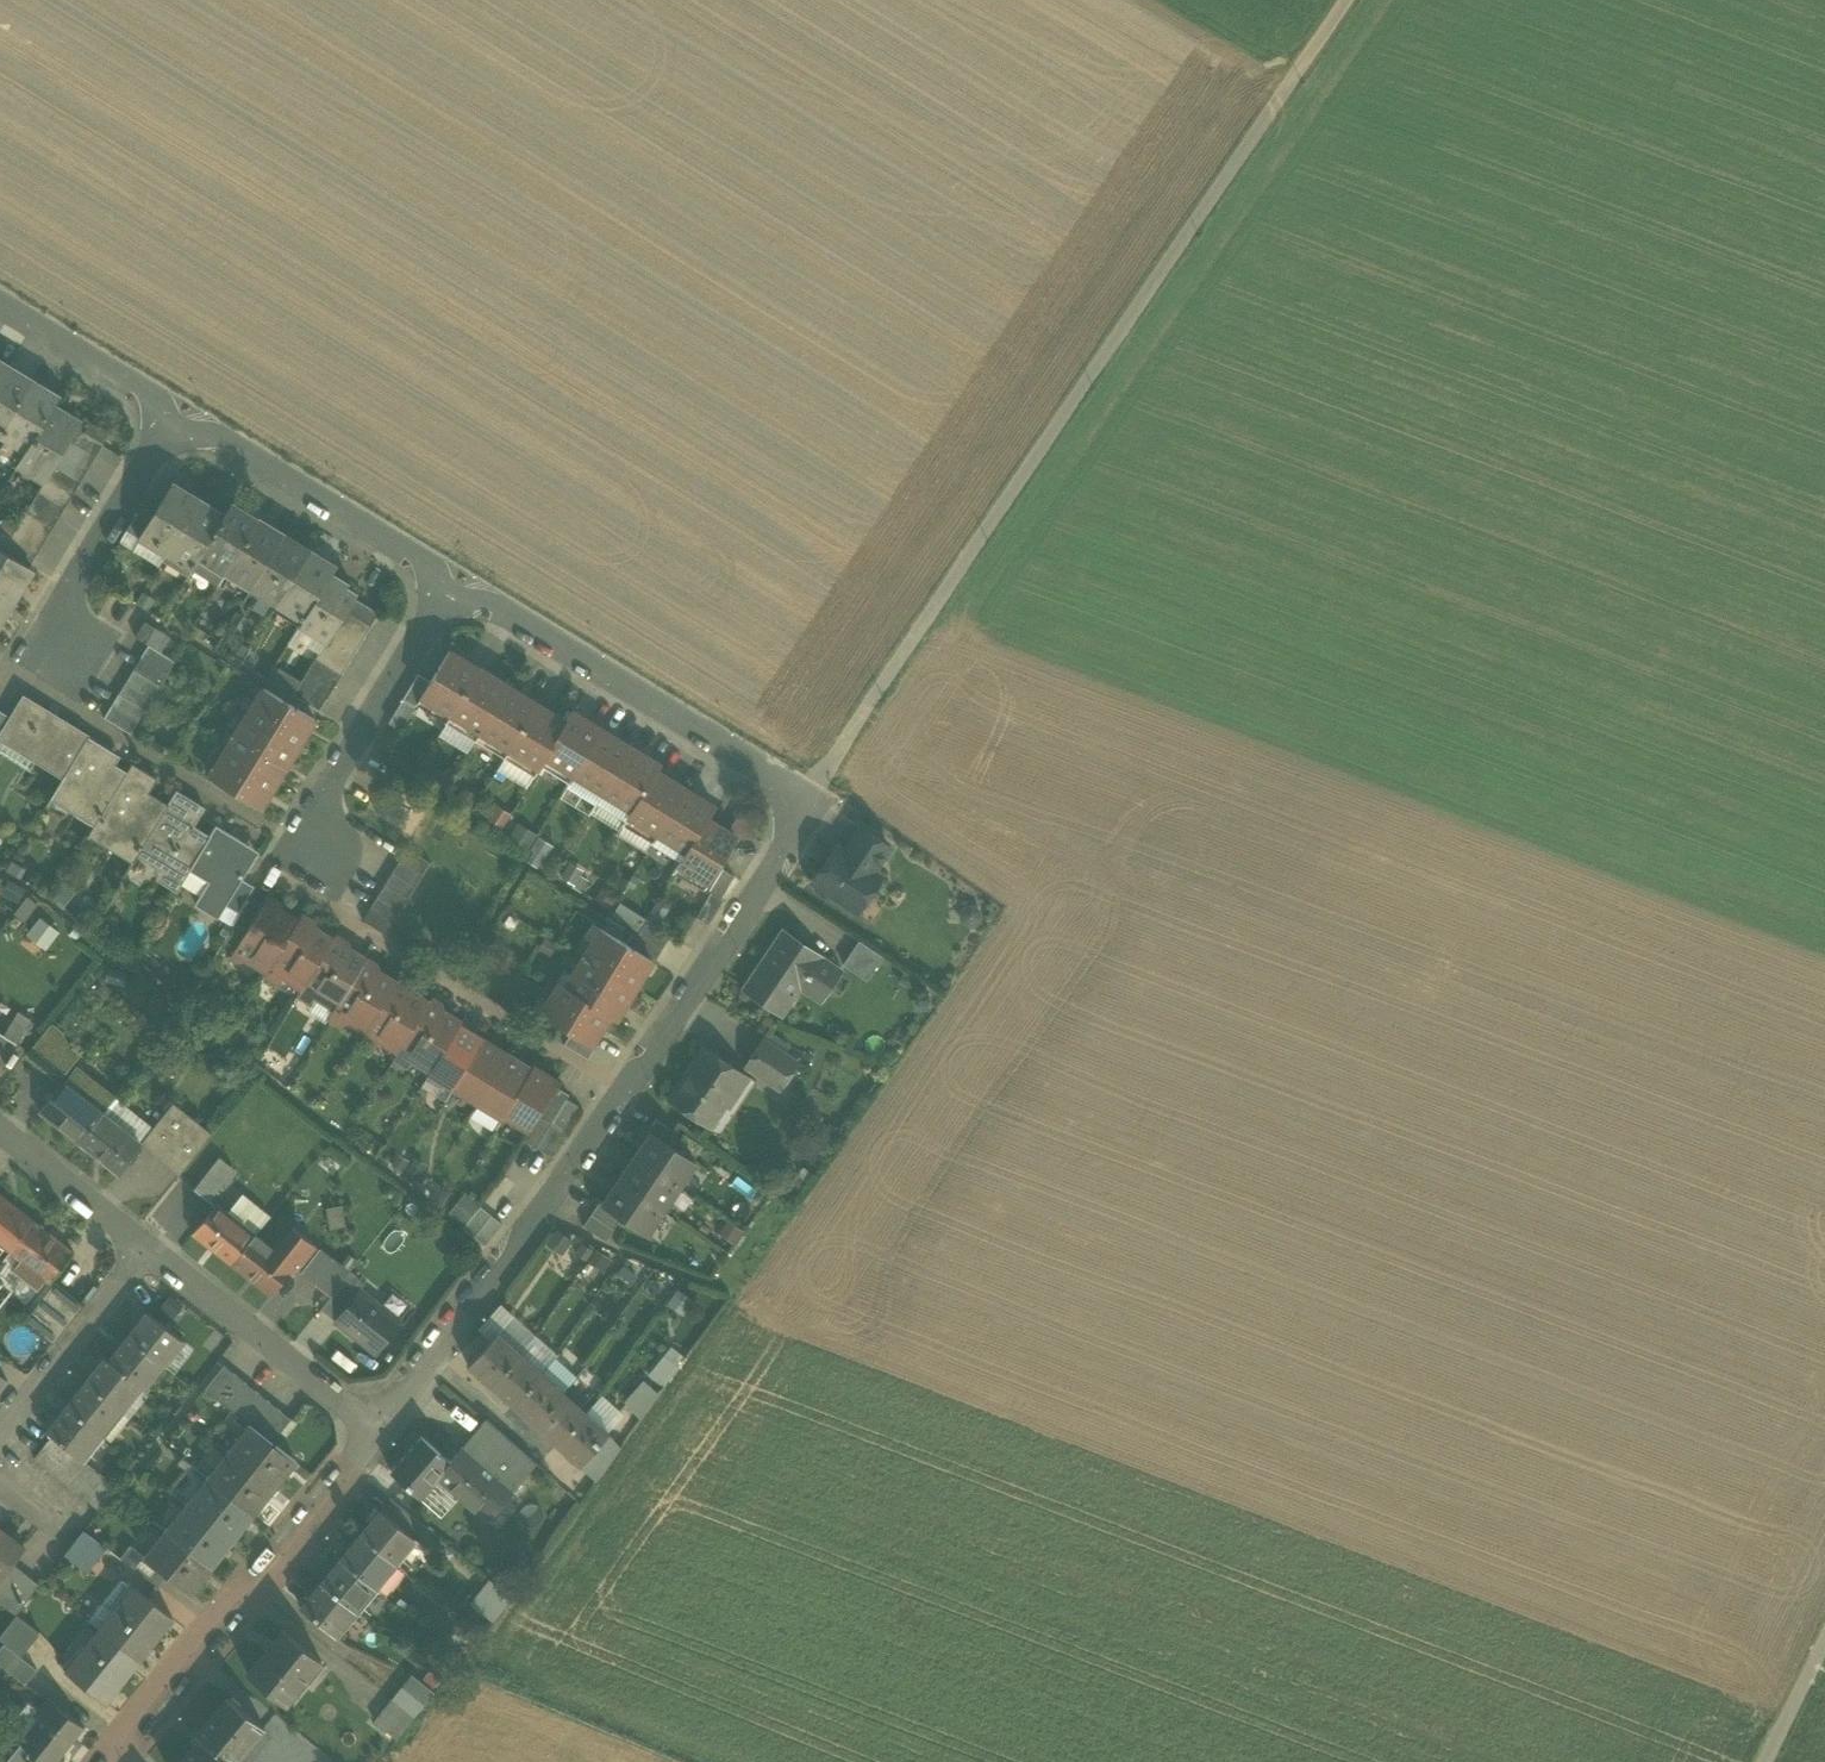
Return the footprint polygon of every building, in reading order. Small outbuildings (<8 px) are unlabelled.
[(0,378),(0,432),(2,433),(32,384),(15,373),(17,369),(8,364),(6,368),(0,378)] [(32,384),(2,433),(28,449),(55,405),(59,399),(41,389),(43,385),(35,380),(32,384)] [(63,409),(55,405),(28,449),(20,463),(44,478),(41,482),(44,483),(47,478),(55,465),(62,453),(69,441),(77,429),(80,424),(61,413),(63,409)] [(103,445),(77,429),(69,441),(96,457),(103,445)] [(96,457),(69,441),(62,453),(89,469),(96,457)] [(89,469),(62,453),(55,465),(81,482),(89,469)] [(81,482),(55,465),(47,478),(74,494),(81,482)] [(74,494),(47,478),(44,483),(40,490),(66,506),(74,494)] [(163,559),(200,498),(173,482),(157,507),(139,538),(127,530),(117,547),(155,570),(163,559)] [(66,506),(40,490),(32,502),(59,518),(66,506)] [(193,567),(223,517),(205,507),(208,503),(200,498),(163,559),(188,574),(193,567)] [(139,538),(157,507),(145,500),(127,530),(139,538)] [(59,518),(32,502),(25,514),(51,530),(59,518)] [(226,570),(259,517),(233,502),(223,517),(193,567),(219,583),(226,570)] [(51,530),(25,514),(17,526),(44,543),(51,530)] [(253,586),(283,537),(265,526),(267,522),(259,517),(226,570),(253,586)] [(44,543),(17,526),(10,539),(36,555),(44,543)] [(277,604),(309,551),(283,536),(283,537),(253,586),(251,589),(277,604)] [(36,555),(10,539),(2,551),(29,567),(36,555)] [(14,600),(33,569),(29,567),(2,551),(0,549),(0,592),(14,600)] [(299,627),(331,574),(334,569),(316,558),(318,554),(311,549),(309,551),(277,604),(273,611),(299,627)] [(353,597),(354,598),(357,594),(338,583),(340,579),(331,574),(299,627),(292,638),(318,654),(323,646),(331,634),(338,622),(346,610),(353,597)] [(14,600),(0,592),(0,623),(14,600)] [(346,610),(372,626),(379,613),(354,598),(353,597),(346,610)] [(338,622),(365,638),(372,626),(346,610),(338,622)] [(331,634),(357,650),(365,638),(338,622),(331,634)] [(323,646),(350,662),(357,650),(331,634),(323,646)] [(175,661),(148,646),(141,658),(167,673),(175,661)] [(316,658),(342,674),(350,662),(323,646),(318,654),(316,658)] [(448,721),(479,669),(449,651),(419,700),(430,706),(428,709),(448,721)] [(167,673),(141,658),(134,670),(160,686),(167,673)] [(308,670),(335,686),(342,674),(316,658),(308,670)] [(477,739),(508,687),(479,669),(448,721),(477,739)] [(160,686),(134,670),(126,682),(152,698),(160,686)] [(301,683),(327,699),(335,686),(308,670),(301,683)] [(152,698),(126,682),(119,694),(145,710),(152,698)] [(294,695),(320,711),(327,699),(301,683),(294,695)] [(506,756),(537,705),(508,687),(477,739),(506,756)] [(246,718),(297,749),(315,719),(264,688),(246,718)] [(145,710),(119,694),(111,706),(138,722),(145,710)] [(64,778),(89,737),(24,698),(12,719),(3,732),(5,733),(1,739),(64,778)] [(541,764),(566,722),(537,705),(506,756),(534,774),(541,764)] [(138,722),(111,706),(104,719),(130,734),(138,722)] [(12,719),(0,711),(0,741),(1,739),(5,733),(3,732),(12,719)] [(570,781),(602,730),(573,712),(566,722),(541,764),(570,781)] [(228,748),(279,779),(297,749),(246,718),(228,748)] [(599,799),(631,748),(602,730),(570,781),(599,799)] [(113,752),(89,737),(64,778),(58,788),(81,801),(73,814),(94,827),(128,772),(108,761),(113,752)] [(209,777),(261,808),(279,779),(228,748),(209,777)] [(656,771),(660,765),(631,748),(599,799),(628,817),(656,771)] [(157,779),(133,764),(128,772),(94,827),(89,836),(133,864),(139,853),(168,807),(147,795),(157,779)] [(653,841),(685,789),(656,771),(628,817),(624,823),(653,841)] [(706,819),(714,806),(685,789),(653,841),(683,859),(706,819)] [(205,808),(177,791),(168,807),(139,853),(163,868),(156,880),(176,892),(189,870),(207,840),(191,830),(205,808)] [(737,837),(706,819),(683,859),(675,871),(694,882),(696,879),(707,886),(737,837)] [(258,852),(216,826),(207,840),(189,870),(209,882),(195,905),(218,919),(226,905),(242,880),(258,852)] [(844,851),(873,871),(890,848),(860,827),(844,851)] [(829,894),(856,912),(881,876),(873,871),(844,851),(837,846),(812,882),(815,884),(816,890),(823,895),(829,894)] [(431,863),(407,848),(399,860),(424,875),(431,863)] [(424,875),(399,860),(392,872),(417,887),(424,875)] [(583,888),(590,873),(569,863),(561,878),(583,888)] [(417,887),(392,872),(385,884),(409,899),(417,887)] [(238,912),(254,887),(242,880),(226,905),(238,912)] [(409,899),(385,884),(377,896),(402,911),(409,899)] [(402,911),(377,896),(370,908),(395,923),(402,911)] [(263,907),(251,899),(230,933),(242,941),(263,907)] [(298,923),(265,903),(263,907),(242,941),(235,952),(268,972),(270,969),(298,923)] [(395,923),(370,908),(363,921),(387,935),(395,923)] [(333,940),(300,920),(298,923),(270,969),(303,989),(333,940)] [(638,934),(662,949),(670,937),(645,922),(638,934)] [(583,958),(634,989),(652,960),(626,944),(601,929),(583,958)] [(801,988),(820,1001),(841,970),(782,930),(742,989),(782,1016),(801,988)] [(626,944),(652,960),(655,961),(662,949),(638,934),(634,932),(626,944)] [(858,938),(842,962),(867,978),(883,954),(858,938)] [(365,960),(333,940),(303,989),(335,1009),(363,963),(365,960)] [(610,1015),(616,1019),(634,989),(583,958),(565,988),(610,1015)] [(395,983),(363,963),(335,1009),(333,1012),(366,1032),(395,983)] [(428,1003),(395,983),(366,1032),(398,1051),(428,1003)] [(610,1015),(565,988),(559,984),(541,1014),(571,1033),(592,1045),(610,1015)] [(460,1023),(428,1003),(398,1051),(431,1072),(459,1026),(460,1023)] [(4,1035),(21,1043),(32,1018),(16,1010),(4,1035)] [(69,1067),(83,1050),(49,1023),(36,1040),(69,1067)] [(483,1041),(459,1026),(431,1072),(429,1075),(453,1090),(483,1041)] [(592,1045),(571,1033),(564,1045),(588,1059),(596,1047),(592,1045)] [(781,1091),(800,1059),(761,1035),(741,1067),(781,1091)] [(477,1105),(507,1056),(483,1041),(453,1090),(477,1105)] [(670,1102),(709,1128),(724,1105),(720,1103),(741,1072),(706,1048),(670,1102)] [(503,1117),(532,1071),(507,1056),(477,1105),(502,1120),(503,1117)] [(79,1145),(116,1098),(76,1067),(40,1114),(79,1145)] [(559,1083),(533,1068),(532,1071),(503,1117),(529,1132),(539,1116),(556,1087),(559,1083)] [(566,1099),(569,1094),(556,1087),(539,1116),(551,1123),(566,1099)] [(116,1098),(79,1145),(118,1176),(142,1146),(179,1175),(212,1134),(173,1104),(154,1128),(116,1098)] [(578,1106),(566,1099),(551,1123),(563,1131),(578,1106)] [(536,1147),(551,1123),(539,1116),(529,1132),(524,1140),(536,1147)] [(651,1133),(670,1146),(678,1134),(655,1119),(647,1130),(651,1133)] [(563,1131),(551,1123),(536,1147),(548,1155),(563,1131)] [(635,1157),(679,1187),(695,1163),(670,1146),(651,1133),(635,1157)] [(619,1181),(663,1211),(679,1187),(635,1157),(619,1181)] [(194,1190),(208,1202),(234,1169),(219,1158),(194,1190)] [(622,1218),(647,1235),(663,1211),(619,1181),(603,1205),(622,1218)] [(255,1235),(270,1216),(242,1194),(227,1213),(216,1204),(192,1234),(231,1265),(255,1235)] [(33,1222),(0,1195),(0,1244),(9,1252),(33,1222)] [(614,1230),(622,1218),(603,1205),(599,1202),(591,1215),(614,1230)] [(491,1215),(480,1206),(462,1228),(473,1237),(491,1215)] [(502,1224),(491,1215),(473,1237),(485,1246),(502,1224)] [(606,1242),(614,1230),(591,1215),(583,1226),(606,1242)] [(49,1283),(73,1253),(33,1222),(9,1252),(21,1261),(12,1271),(37,1291),(46,1280),(49,1283)] [(275,1251),(255,1235),(231,1265),(271,1296),(293,1268),(297,1271),(316,1247),(292,1228),(275,1251)] [(562,1252),(571,1239),(556,1228),(547,1242),(562,1252)] [(604,1270),(611,1258),(588,1244),(581,1257),(604,1270)] [(330,1297),(344,1279),(349,1273),(320,1250),(300,1274),(330,1297)] [(336,1321),(360,1291),(344,1279),(330,1297),(321,1309),(336,1321)] [(68,1296),(55,1285),(30,1317),(42,1327),(68,1296)] [(376,1353),(400,1323),(360,1291),(336,1321),(376,1353)] [(83,1307),(68,1296),(42,1327),(57,1339),(83,1307)] [(182,1340),(147,1313),(128,1337),(163,1365),(182,1340)] [(490,1386),(520,1353),(497,1333),(468,1366),(490,1386)] [(163,1365),(128,1337),(109,1362),(139,1386),(143,1389),(163,1365)] [(663,1384),(685,1354),(670,1343),(648,1373),(663,1384)] [(512,1406),(542,1373),(520,1353),(490,1386),(512,1406)] [(85,1383),(120,1411),(139,1386),(109,1362),(105,1359),(85,1383)] [(216,1399),(235,1375),(224,1366),(205,1390),(216,1399)] [(535,1426),(564,1393),(542,1373),(512,1406),(535,1426)] [(227,1408),(247,1384),(235,1375),(216,1399),(227,1408)] [(622,1401),(640,1416),(661,1393),(643,1377),(622,1401)] [(67,1407),(101,1435),(120,1411),(85,1383),(67,1407)] [(238,1417),(258,1393),(247,1384),(227,1408),(238,1417)] [(250,1425),(269,1402),(258,1393),(238,1417),(249,1425),(250,1425)] [(557,1446),(587,1414),(564,1393),(535,1426),(557,1446)] [(269,1402),(250,1425),(272,1443),(291,1419),(269,1402)] [(74,1454),(81,1460),(101,1435),(67,1407),(47,1432),(52,1436),(63,1445),(74,1454)] [(579,1467),(609,1434),(587,1414),(557,1446),(579,1467)] [(228,1451),(276,1489),(297,1462),(272,1443),(250,1425),(249,1425),(228,1451)] [(45,1467),(63,1445),(52,1436),(34,1458),(45,1467)] [(488,1522),(513,1492),(462,1447),(450,1462),(421,1437),(391,1472),(421,1498),(438,1478),(488,1522)] [(56,1476),(74,1454),(63,1445),(45,1467),(56,1476)] [(207,1478),(255,1515),(276,1489),(228,1451),(207,1478)] [(67,1484),(85,1462),(81,1460),(74,1454),(56,1476),(67,1484)] [(78,1493),(96,1471),(85,1462),(67,1484),(78,1493)] [(89,1502),(106,1480),(96,1471),(78,1493),(89,1502)] [(186,1504),(233,1542),(255,1515),(207,1478),(186,1504)] [(100,1510),(117,1488),(106,1480),(89,1502),(100,1510)] [(165,1531),(212,1568),(233,1542),(186,1504),(165,1531)] [(360,1535),(398,1566),(418,1542),(380,1511),(360,1535)] [(88,1570),(106,1545),(82,1528),(64,1553),(88,1570)] [(25,1548),(0,1529),(0,1530),(0,1581),(13,1565),(25,1548)] [(167,1575),(191,1595),(212,1568),(165,1531),(144,1556),(144,1557),(167,1575)] [(340,1559),(379,1590),(398,1566),(360,1535),(340,1559)] [(158,1586),(167,1575),(144,1557),(144,1556),(130,1546),(120,1558),(158,1586)] [(321,1583),(359,1614),(379,1590),(340,1559),(321,1583)] [(39,1585),(13,1565),(0,1581),(0,1602),(16,1615),(39,1585)] [(488,1577),(469,1601),(493,1619),(511,1596),(488,1577)] [(301,1608),(339,1639),(359,1614),(321,1583),(301,1608)] [(101,1630),(138,1660),(172,1617),(135,1587),(101,1630)] [(27,1682),(38,1667),(22,1656),(40,1630),(18,1615),(0,1641),(0,1663),(27,1682)] [(66,1672),(104,1703),(138,1660),(101,1630),(66,1672)] [(321,1662),(283,1630),(247,1674),(286,1705),(321,1662)] [(395,1738),(435,1691),(412,1672),(372,1718),(395,1738)] [(84,1728),(47,1698),(37,1712),(27,1704),(9,1726),(24,1738),(5,1761),(6,1761),(56,1761),(84,1728)] [(228,1698),(197,1735),(200,1738),(181,1761),(235,1761),(264,1727),(228,1698)]
